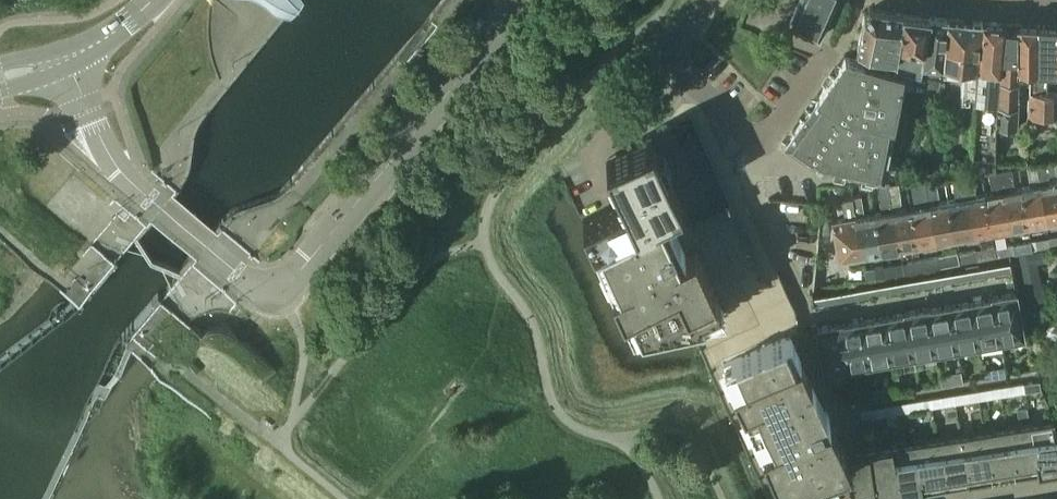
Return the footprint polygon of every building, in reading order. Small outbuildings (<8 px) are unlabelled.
[(819,37),(836,0),(800,0),(789,24),(819,37)] [(865,13),(857,50),(865,52),(864,56),(872,59),(894,64),(897,48),(902,12),(884,10),(871,9),(870,8),(865,13)] [(929,17),(929,16),(902,12),(897,48),(902,49),(903,44),(912,46),(911,51),(923,54),(929,17)] [(942,64),(947,18),(929,16),(929,17),(923,54),(911,51),(902,49),(897,48),(894,64),(920,70),(921,64),(925,64),(924,72),(941,74),(942,64)] [(977,67),(982,21),(947,18),(942,64),(941,74),(946,74),(948,76),(956,77),(958,75),(961,75),(959,104),(974,105),(976,67),(977,67)] [(1004,31),(1004,22),(984,21),(982,21),(977,67),(976,67),(974,105),(970,175),(973,175),(995,172),(996,126),(1003,31),(1004,31)] [(1023,58),(1024,24),(1004,22),(1004,31),(1003,31),(996,126),(1017,127),(1018,103),(1017,102),(1017,96),(1028,96),(1030,68),(1018,68),(1018,58),(1023,58)] [(1036,68),(1038,24),(1024,24),(1023,58),(1018,58),(1018,68),(1030,68),(1036,68)] [(1056,84),(1056,25),(1038,24),(1036,68),(1030,68),(1028,96),(1027,110),(1056,111),(1056,101),(1056,84)] [(903,71),(844,57),(814,99),(785,143),(817,165),(824,153),(825,154),(824,164),(884,176),(903,71)] [(626,201),(583,221),(623,309),(633,330),(641,329),(705,319),(726,315),(721,304),(695,247),(685,251),(680,241),(675,244),(666,224),(671,222),(667,211),(682,205),(651,138),(607,158),(626,201)] [(1055,163),(1036,166),(1046,222),(1056,220),(1056,172),(1055,163)] [(1046,222),(1036,166),(1027,168),(1030,187),(1022,188),(1028,225),(1046,222)] [(1028,225),(1022,188),(1014,190),(1011,171),(1000,173),(1010,228),(1028,225)] [(1010,228),(1000,173),(989,174),(990,181),(991,180),(993,194),(985,195),(991,231),(1010,228)] [(991,231),(985,195),(972,198),(975,192),(973,175),(970,175),(962,176),(973,235),(991,231)] [(956,200),(948,202),(954,237),(972,234),(962,176),(952,177),(956,200)] [(935,178),(925,179),(926,186),(936,241),(954,237),(948,202),(940,203),(935,178)] [(925,179),(911,182),(915,206),(911,207),(917,244),(936,241),(926,186),(925,179)] [(899,248),(888,185),(888,182),(877,183),(882,213),(874,214),(881,251),(899,248)] [(917,245),(911,207),(899,209),(899,206),(901,202),(898,183),(888,185),(899,248),(917,245)] [(881,251),(874,214),(862,217),(862,212),(863,211),(861,197),(852,199),(862,254),(881,251)] [(862,254),(852,199),(841,201),(845,220),(832,222),(839,259),(862,254)] [(827,214),(821,215),(821,216),(819,235),(830,232),(827,214)] [(1051,248),(1049,240),(1049,237),(1031,240),(1032,251),(1051,248)] [(1032,251),(1031,240),(1013,244),(1014,254),(1032,251)] [(1014,254),(1013,244),(994,247),(996,257),(1014,254)] [(996,257),(994,247),(980,250),(982,260),(996,257)] [(975,251),(957,254),(959,264),(976,261),(975,251)] [(1024,285),(1037,283),(1030,252),(1018,254),(1024,285)] [(959,264),(957,254),(940,257),(941,267),(959,264)] [(937,268),(935,257),(920,260),(922,271),(937,268)] [(922,271),(920,260),(902,263),(904,274),(922,271)] [(1010,262),(988,266),(990,274),(994,273),(1012,270),(1010,262)] [(904,274),(902,263),(883,266),(885,278),(904,274)] [(988,266),(967,270),(968,278),(985,275),(990,274),(988,266)] [(880,277),(878,267),(865,270),(866,280),(880,277)] [(967,270),(945,274),(946,281),(951,281),(968,278),(967,270)] [(945,274),(923,278),(924,285),(941,282),(946,281),(945,274)] [(923,278),(901,282),(902,289),(919,286),(924,285),(923,278)] [(901,282),(879,285),(880,293),(885,292),(902,289),(901,282)] [(879,285),(857,289),(858,297),(876,294),(880,293),(879,285)] [(857,289),(835,293),(836,301),(841,300),(858,297),(857,289)] [(1016,291),(994,295),(1001,339),(1024,336),(1016,291)] [(835,293),(813,297),(814,305),(815,304),(832,301),(836,301),(835,293)] [(993,297),(972,301),(979,343),(1001,339),(994,295),(993,295),(993,297)] [(972,301),(950,304),(958,347),(979,343),(972,301)] [(929,307),(928,307),(936,351),(958,347),(950,304),(929,308),(929,307)] [(928,307),(906,311),(914,355),(936,351),(928,307)] [(897,314),(884,316),(892,359),(914,355),(906,311),(905,311),(905,312),(897,314)] [(884,316),(862,320),(870,362),(892,359),(884,316)] [(841,322),(840,322),(848,366),(870,362),(862,320),(841,323),(841,322)] [(840,322),(817,326),(825,370),(848,366),(840,322)] [(229,329),(224,327),(216,326),(210,328),(205,331),(200,338),(259,388),(276,367),(260,354),(229,329)] [(724,364),(785,498),(862,498),(874,497),(875,497),(875,495),(873,486),(872,486),(872,485),(866,449),(853,451),(846,452),(791,333),(786,336),(724,364)] [(1041,389),(1040,380),(1024,383),(1026,391),(1041,389)] [(1031,422),(1039,470),(1050,468),(1051,468),(1054,468),(1055,467),(1056,467),(1056,431),(1055,418),(1031,422)] [(1031,422),(1008,426),(1016,474),(1026,472),(1028,472),(1030,471),(1032,471),(1039,470),(1031,422)] [(1008,426),(984,429),(992,478),(1003,476),(1004,476),(1007,475),(1008,475),(1016,474),(1008,426)] [(984,429),(961,433),(969,481),(980,480),(981,479),(984,479),(985,479),(992,478),(984,429)] [(961,433),(938,437),(946,485),(957,484),(957,483),(958,483),(961,483),(962,483),(969,481),(961,433)] [(938,437),(915,441),(923,489),(933,487),(934,487),(937,487),(939,487),(946,485),(938,437)] [(915,441),(892,445),(899,493),(910,491),(911,491),(914,491),(915,490),(923,489),(915,441)] [(867,449),(866,449),(872,485),(872,486),(873,486),(875,495),(875,497),(887,495),(888,495),(891,494),(892,494),(899,493),(892,445),(867,449)]
